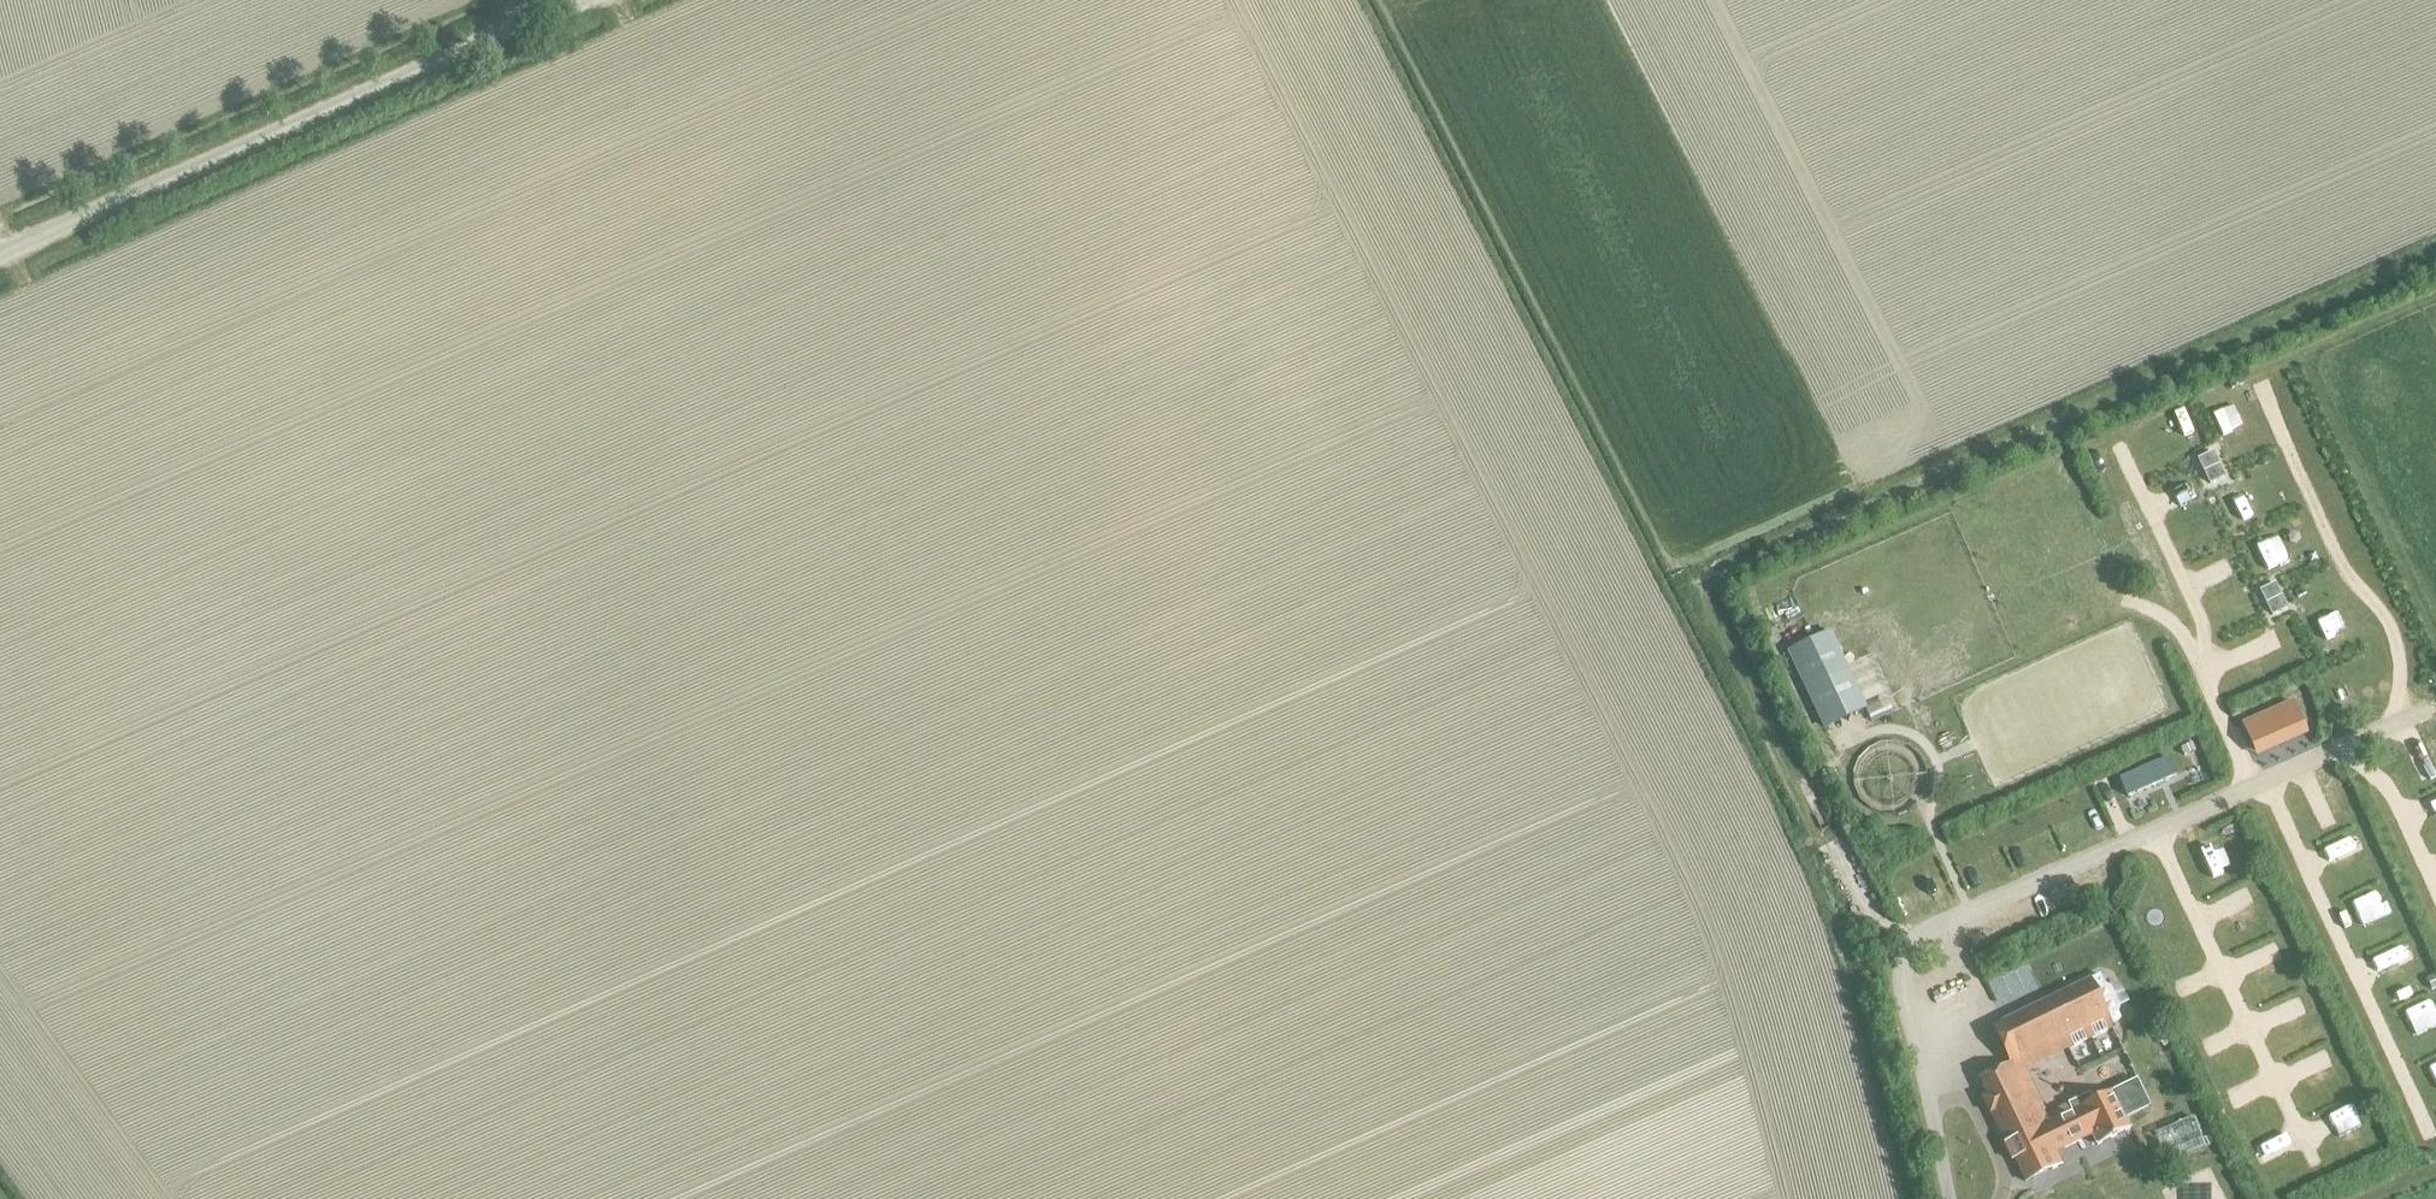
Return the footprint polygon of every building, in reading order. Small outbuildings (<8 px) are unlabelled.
[(2203,470),(2217,463),(2212,453),(2198,460),(2203,470)] [(2219,467),(2204,473),(2209,483),(2224,476),(2219,467)] [(2274,584),(2260,591),(2265,601),(2279,594),(2274,584)] [(2286,608),(2281,598),(2267,605),(2272,615),(2286,608)] [(2064,1041),(2068,1049),(2112,1028),(2110,1023),(2121,1018),(2118,1013),(2120,1007),(2111,987),(2104,985),(2099,975),(2002,1022),(2021,1061),(2064,1041)] [(2080,1108),(2042,1126),(2012,1065),(1979,1081),(1987,1096),(1982,1098),(1990,1114),(1991,1113),(2006,1144),(2004,1145),(2012,1160),(2017,1158),(2028,1181),(2061,1165),(2055,1152),(2093,1134),(2080,1108)] [(2155,1134),(2166,1164),(2206,1147),(2194,1117),(2155,1134)]
